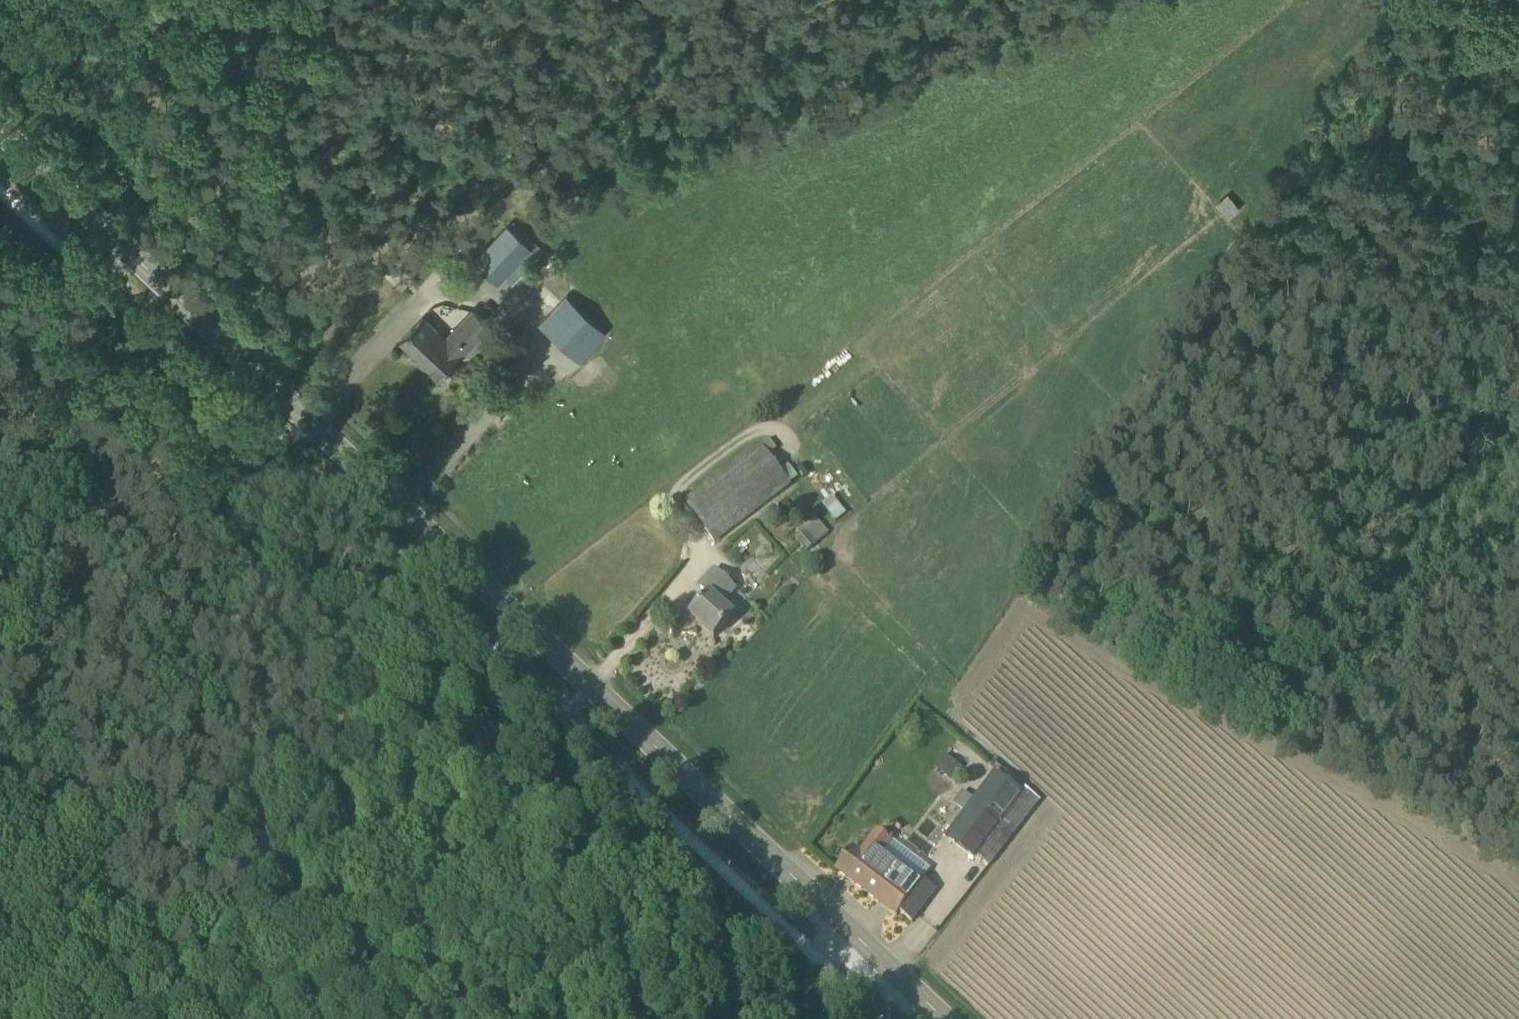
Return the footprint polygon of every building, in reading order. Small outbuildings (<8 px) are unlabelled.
[(581,360),(717,215),(678,179),(543,325),(581,360)] [(1228,194),(1216,205),(1229,219),(1241,208),(1228,194)] [(513,221),(508,226),(475,261),(499,283),(505,276),(513,285),(543,251),(513,221)] [(424,317),(413,328),(401,339),(429,365),(426,367),(440,380),(465,354),(463,353),(490,324),(474,309),(447,338),(424,317)] [(759,444),(682,502),(715,544),(791,487),(790,485),(798,479),(788,465),(779,471),(769,457),(778,450),(770,439),(761,447),(759,444)] [(833,497),(822,505),(835,523),(846,514),(833,497)] [(808,524),(793,536),(806,552),(829,533),(816,517),(815,518),(810,512),(804,504),(795,511),(802,520),(804,519),(808,524)] [(699,586),(709,596),(690,616),(714,638),(733,617),(722,606),(736,591),(715,570),(699,586)] [(951,782),(961,769),(944,755),(934,767),(951,782)] [(973,859),(992,833),(968,816),(949,843),(973,859)] [(911,922),(936,890),(897,862),(882,851),(888,844),(875,835),(862,852),(854,846),(836,870),(897,916),(899,913),(911,922)]
